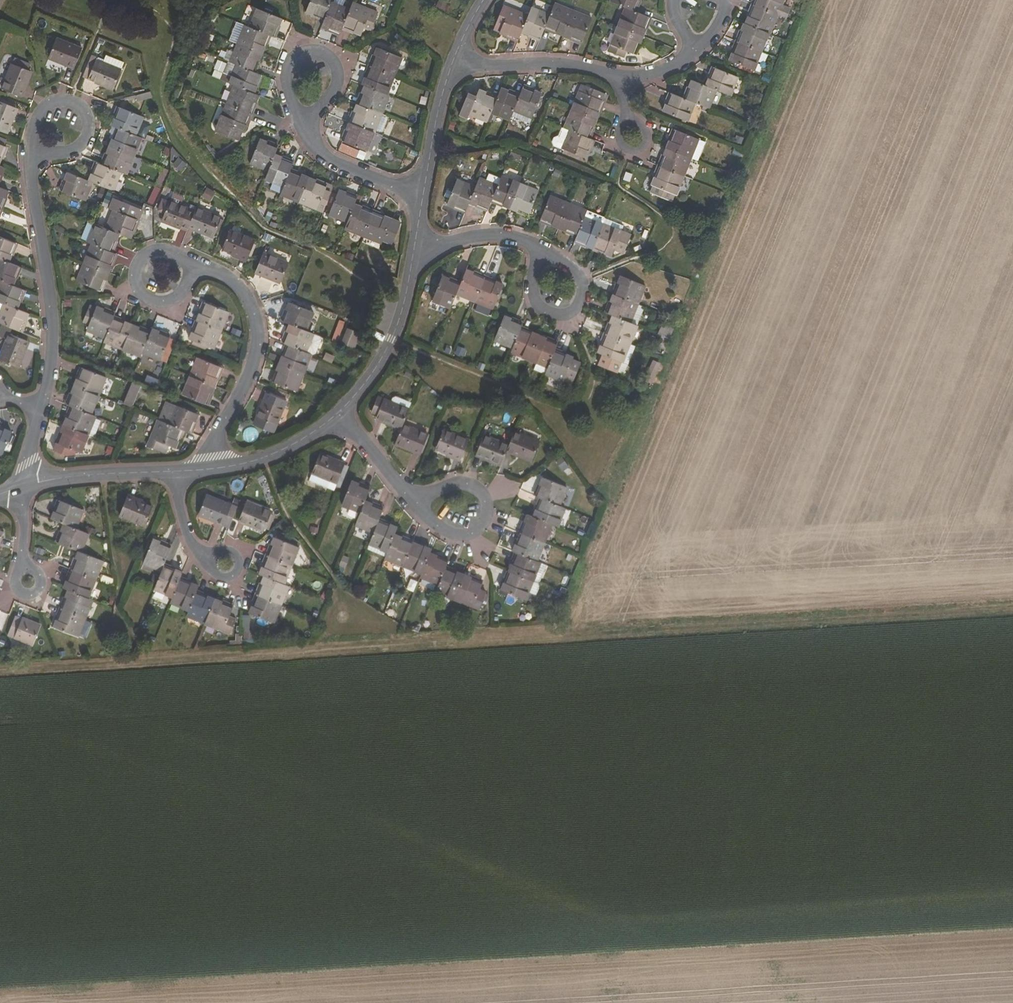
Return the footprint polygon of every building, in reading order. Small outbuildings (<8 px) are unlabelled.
[(306,12),(325,19),(332,2),(332,0),(311,0),(306,12)] [(635,10),(639,0),(611,0),(610,0),(627,7),(635,10)] [(754,4),(778,14),(787,18),(791,9),(782,5),(784,0),(755,0),(754,4)] [(325,19),(322,26),(341,33),(343,27),(350,10),(332,2),(325,19)] [(350,10),(343,27),(362,34),(365,27),(372,30),(379,13),(353,2),(350,10)] [(564,35),(574,11),(555,3),(551,15),(545,27),(564,35)] [(778,14),(754,4),(747,23),(770,32),(771,32),(778,14)] [(504,5),(495,25),(502,28),(500,33),(518,40),(522,32),(528,15),(504,5)] [(528,15),(522,32),(540,40),(545,27),(551,15),(532,7),(528,15)] [(619,26),(643,36),(651,17),(635,10),(627,7),(619,26)] [(269,34),(274,36),(282,18),(257,8),(250,27),(269,34)] [(583,42),(592,18),(574,11),(564,35),(583,42)] [(738,41),(762,51),(770,32),(747,23),(746,22),(738,41)] [(237,43),(262,53),(269,34),(250,27),(245,24),(237,43)] [(609,52),(624,58),(627,51),(636,55),(643,36),(619,26),(609,52)] [(49,57),(74,67),(82,49),(57,38),(49,57)] [(738,41),(731,60),(755,70),(762,51),(738,41)] [(262,53),(237,43),(230,61),(237,64),(255,71),(262,53)] [(371,65),(395,75),(402,57),(378,47),(371,65)] [(98,59),(99,57),(92,54),(83,76),(114,89),(124,63),(106,55),(103,62),(98,59)] [(2,88),(21,96),(31,71),(12,63),(2,88)] [(237,64),(229,83),(234,85),(255,93),(262,74),(255,71),(237,64)] [(395,75),(371,65),(363,84),(366,85),(387,94),(395,75)] [(717,90),(731,95),(739,77),(714,67),(707,85),(717,90)] [(707,85),(693,79),(685,98),(696,103),(709,108),(717,90),(707,85)] [(573,110),(597,120),(607,94),(583,84),(573,110)] [(227,103),(252,114),(259,95),(255,93),(234,85),(227,103)] [(358,104),(382,114),(390,95),(387,94),(366,85),(358,104)] [(532,118),(543,94),(524,86),(520,95),(514,111),(532,118)] [(498,97),(492,112),(510,120),(514,111),(520,95),(502,87),(498,97)] [(468,118),(469,114),(488,122),(492,112),(498,97),(479,89),(476,96),(468,93),(460,114),(468,118)] [(664,111),(688,121),(696,103),(685,98),(671,92),(664,111)] [(6,133),(16,108),(0,101),(0,131),(6,133)] [(227,103),(216,131),(237,139),(240,131),(244,132),(252,114),(227,103)] [(351,122),(375,132),(382,114),(358,104),(351,122)] [(118,127),(136,135),(144,117),(120,107),(112,125),(118,127)] [(565,128),(590,138),(597,120),(573,110),(565,128)] [(351,122),(343,141),(367,151),(375,132),(351,122)] [(110,146),(135,156),(142,137),(136,135),(118,127),(110,146)] [(590,138),(565,128),(563,127),(559,136),(555,138),(553,142),(555,146),(562,149),(565,150),(585,158),(587,159),(590,151),(594,140),(590,138)] [(692,158),(699,139),(675,129),(667,148),(692,158)] [(278,147),(260,139),(251,163),(269,171),(275,154),(278,147)] [(363,161),(367,153),(342,141),(338,150),(363,161)] [(169,144),(161,152),(181,172),(189,163),(169,144)] [(135,156),(110,146),(103,165),(121,172),(127,175),(135,156)] [(660,167),(684,177),(692,158),(667,148),(660,167)] [(585,158),(565,150),(563,153),(583,161),(585,158)] [(269,171),(265,179),(285,186),(291,171),(294,162),(275,154),(269,171)] [(103,165),(97,162),(89,181),(93,182),(109,189),(114,191),(121,172),(103,165)] [(78,165),(76,174),(86,176),(88,167),(78,165)] [(652,185),(654,186),(651,192),(672,201),(675,194),(677,194),(684,177),(660,167),(652,185)] [(299,202),(309,178),(291,171),(285,186),(281,195),(299,202)] [(61,191),(85,201),(93,182),(89,181),(68,173),(61,191)] [(490,173),(487,180),(480,177),(476,187),(470,202),(489,209),(492,200),(501,178),(490,173)] [(510,208),(520,184),(502,176),(501,178),(492,200),(510,208)] [(324,212),(334,188),(309,178),(299,202),(324,212)] [(476,187),(457,180),(448,203),(466,211),(470,202),(476,187)] [(529,216),(539,191),(520,184),(510,208),(529,216)] [(2,209),(9,191),(0,187),(0,209),(2,209)] [(205,190),(201,196),(209,202),(213,196),(205,190)] [(355,204),(357,197),(339,190),(329,214),(348,221),(355,204)] [(196,212),(180,206),(184,197),(173,193),(169,202),(162,200),(158,211),(164,213),(162,220),(188,231),(189,227),(196,212)] [(569,203),(550,195),(540,220),(559,227),(569,203)] [(111,208),(114,210),(106,229),(119,234),(131,239),(142,209),(115,198),(111,208)] [(578,235),(588,211),(569,203),(559,227),(578,235)] [(348,221),(345,228),(363,235),(373,211),(355,204),(348,221)] [(218,233),(223,220),(221,219),(222,218),(197,207),(196,212),(189,227),(214,237),(216,233),(218,233)] [(383,241),(393,244),(401,222),(373,211),(363,235),(382,243),(383,241)] [(578,235),(575,241),(594,249),(604,224),(606,219),(588,211),(578,235)] [(612,256),(622,231),(604,224),(594,249),(612,256)] [(106,229),(95,225),(88,243),(92,245),(112,253),(119,234),(106,229)] [(249,256),(251,257),(256,244),(254,243),(255,240),(230,230),(223,248),(248,259),(249,256)] [(0,237),(0,258),(9,262),(17,244),(0,237)] [(84,263),(109,273),(116,255),(112,253),(92,245),(84,263)] [(256,271),(281,282),(289,263),(264,253),(256,271)] [(13,285),(21,267),(9,262),(0,258),(0,280),(1,280),(13,285)] [(77,281),(102,291),(109,273),(84,263),(77,281)] [(461,283),(457,294),(475,302),(485,277),(467,270),(461,283)] [(614,294),(639,304),(646,285),(622,275),(614,294)] [(457,294),(461,283),(443,276),(432,300),(452,308),(457,294)] [(485,277),(475,302),(494,309),(504,284),(485,277)] [(13,285),(1,280),(0,281),(0,302),(4,303),(18,309),(25,290),(13,285)] [(639,304),(614,294),(606,313),(613,316),(638,325),(645,307),(639,304)] [(229,312),(206,302),(197,321),(222,331),(229,312)] [(291,324),(307,330),(314,312),(291,302),(283,321),(291,324)] [(4,303),(0,314),(0,323),(3,324),(13,328),(22,332),(29,313),(18,309),(4,303)] [(89,324),(87,330),(106,338),(114,317),(115,314),(97,307),(96,308),(90,305),(83,322),(89,324)] [(524,324),(504,316),(495,340),(514,348),(522,328),(524,324)] [(606,334),(630,344),(638,325),(613,316),(606,334)] [(123,349),(133,324),(114,317),(106,338),(104,341),(123,349)] [(197,321),(190,339),(193,340),(192,343),(211,351),(212,348),(214,349),(222,331),(197,321)] [(18,366),(29,341),(10,333),(13,328),(3,324),(0,330),(0,336),(7,339),(0,357),(0,358),(18,366)] [(143,353),(151,332),(133,324),(123,349),(141,356),(143,353)] [(317,353),(322,339),(321,336),(307,330),(291,324),(283,343),(288,344),(312,354),(313,355),(317,353)] [(359,332),(349,327),(345,336),(355,340),(359,332)] [(530,360),(540,336),(522,328),(514,348),(512,352),(530,360)] [(161,360),(171,337),(152,329),(151,332),(143,353),(161,360)] [(630,344),(606,334),(598,353),(603,355),(599,365),(617,373),(622,362),(623,362),(630,344)] [(352,347),(355,340),(345,336),(342,343),(352,347)] [(537,363),(534,369),(546,374),(556,350),(558,343),(540,336),(530,360),(537,363)] [(280,363),(304,373),(312,354),(288,344),(280,363)] [(573,383),(581,363),(573,360),(574,357),(556,350),(546,374),(564,382),(565,379),(573,383)] [(191,375),(215,385),(222,367),(198,357),(191,375)] [(273,381),(297,391),(304,373),(280,363),(273,381)] [(107,377),(82,367),(75,386),(99,396),(107,377)] [(183,394),(207,404),(215,385),(191,375),(183,394)] [(131,382),(123,403),(132,407),(141,386),(131,382)] [(73,406),(92,414),(99,396),(75,386),(68,404),(73,406)] [(255,425),(274,433),(287,401),(268,393),(255,425)] [(398,397),(394,398),(392,402),(378,397),(372,411),(378,414),(377,418),(402,428),(403,424),(412,402),(398,397)] [(199,414),(174,404),(173,406),(168,404),(161,420),(183,429),(186,430),(191,432),(199,414)] [(65,425),(89,434),(96,416),(92,414),(73,406),(65,425)] [(161,420),(159,419),(148,446),(165,453),(169,445),(175,448),(179,439),(183,429),(161,420)] [(402,428),(396,443),(421,453),(429,435),(403,424),(402,428)] [(77,451),(82,453),(89,434),(65,425),(54,450),(67,456),(73,458),(77,451)] [(0,428),(0,456),(2,457),(12,432),(0,428)] [(445,430),(437,448),(461,459),(469,440),(445,430)] [(508,450),(532,460),(540,442),(515,431),(510,445),(508,450)] [(485,435),(477,454),(502,464),(508,450),(510,445),(485,435)] [(310,481),(334,491),(345,464),(321,454),(310,481)] [(560,506),(568,487),(544,477),(536,496),(541,498),(560,506)] [(352,480),(342,504),(360,512),(365,500),(370,487),(352,480)] [(120,515),(145,525),(153,506),(128,495),(120,515)] [(223,524),(229,526),(236,509),(230,507),(231,506),(207,496),(203,504),(200,513),(199,514),(223,524)] [(560,506),(541,498),(533,516),(552,524),(557,526),(565,508),(560,506)] [(84,509),(60,500),(52,518),(65,523),(76,528),(84,509)] [(360,512),(355,524),(374,532),(379,519),(384,508),(365,500),(360,512)] [(239,520),(264,531),(272,512),(247,502),(239,520)] [(223,524),(199,514),(198,516),(228,528),(229,526),(223,524)] [(521,532),(545,542),(552,524),(533,516),(529,514),(521,532)] [(374,532),(367,549),(386,556),(395,534),(397,527),(379,519),(374,532)] [(76,528),(65,523),(57,542),(79,550),(82,551),(89,533),(76,528)] [(545,542),(521,532),(513,551),(516,552),(538,561),(545,542)] [(385,558),(403,566),(413,542),(395,534),(386,556),(385,558)] [(268,556),(292,566),(300,547),(275,537),(268,556)] [(153,538),(143,562),(161,570),(164,564),(171,546),(153,538)] [(431,553),(432,549),(413,542),(403,566),(422,574),(431,553)] [(82,551),(79,550),(71,569),(96,579),(103,560),(82,551)] [(538,561),(516,552),(509,571),(533,581),(539,584),(547,565),(538,561)] [(422,574),(421,577),(439,584),(446,567),(449,560),(431,553),(422,574)] [(343,555),(339,565),(345,567),(349,558),(343,555)] [(292,566),(268,556),(260,574),(265,576),(285,584),(292,566)] [(161,570),(154,589),(173,596),(180,578),(183,572),(164,564),(161,570)] [(439,584),(436,591),(455,599),(465,575),(446,567),(439,584)] [(96,579),(71,569),(64,587),(69,589),(88,597),(96,579)] [(509,571),(501,590),(526,600),(533,581),(509,571)] [(455,599),(480,609),(487,592),(480,589),(483,583),(465,575),(455,599)] [(265,576),(257,595),(281,605),(289,586),(285,584),(265,576)] [(173,596),(171,602),(189,610),(197,592),(199,586),(180,578),(173,596)] [(88,597),(69,589),(61,609),(86,619),(93,599),(88,597)] [(205,623),(215,599),(197,592),(189,610),(187,616),(205,623)] [(274,623),(281,605),(257,595),(250,613),(274,623)] [(231,633),(237,618),(230,615),(234,607),(215,599),(205,623),(231,633)] [(86,619),(61,609),(54,627),(78,637),(86,619)] [(8,635),(34,645),(41,626),(16,616),(8,635)] [(244,639),(255,639),(255,631),(245,630),(244,639)]
